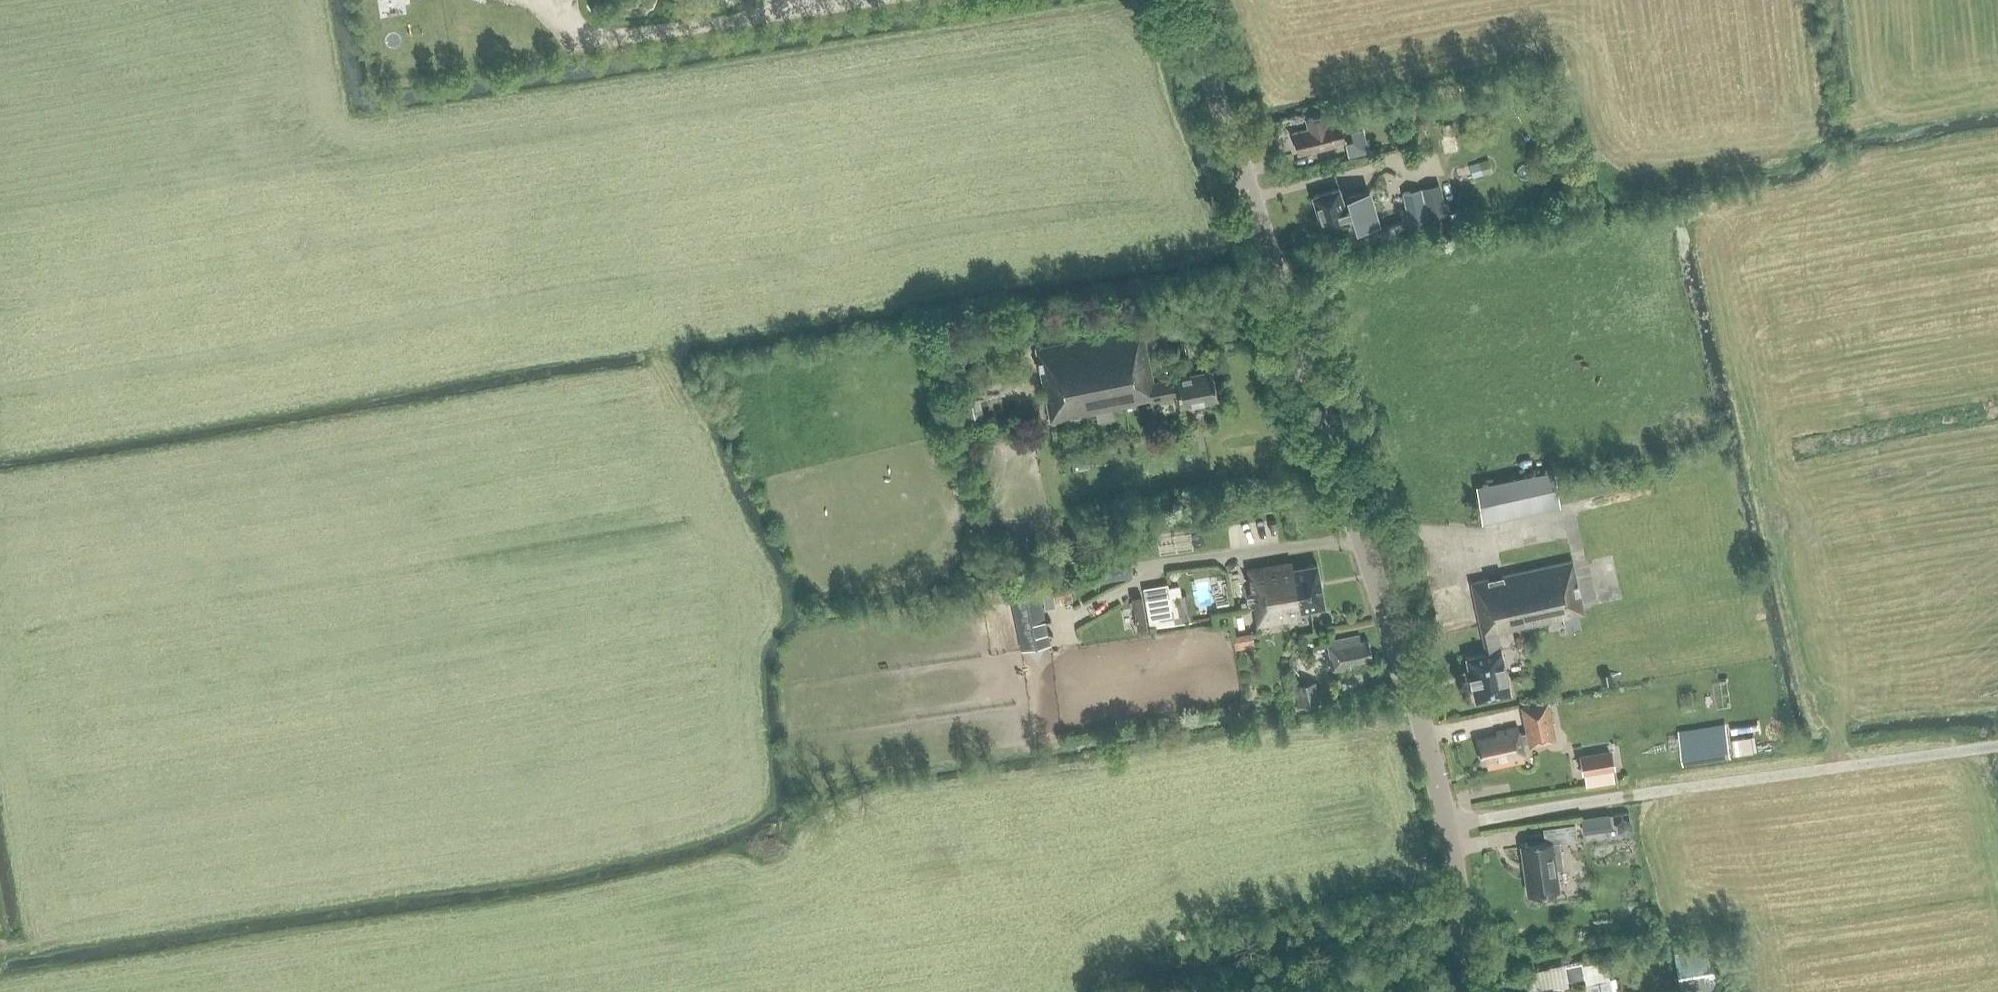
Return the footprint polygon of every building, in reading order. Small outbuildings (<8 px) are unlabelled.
[(1359,106),(1347,109),(1352,126),(1363,123),(1359,106)] [(1340,124),(1346,122),(1343,110),(1307,120),(1309,129),(1295,133),(1296,137),(1293,137),(1296,148),(1299,147),(1300,152),(1314,148),(1314,150),(1332,145),(1332,143),(1344,139),(1340,124)] [(1356,140),(1348,142),(1351,155),(1371,150),(1365,127),(1353,131),(1356,140)] [(1341,199),(1338,188),(1313,195),(1323,230),(1348,222),(1350,227),(1349,227),(1353,240),(1379,232),(1381,237),(1404,229),(1401,219),(1380,226),(1370,191),(1341,199)] [(1429,217),(1422,188),(1404,192),(1411,221),(1429,217)] [(1445,205),(1427,209),(1429,217),(1447,213),(1445,205)] [(1153,381),(1142,326),(1036,347),(1051,422),(1135,405),(1134,401),(1148,398),(1149,401),(1176,396),(1178,406),(1217,399),(1211,369),(1153,381)] [(1483,516),(1562,505),(1557,467),(1478,478),(1483,516)] [(1486,652),(1465,656),(1475,700),(1510,692),(1497,631),(1562,618),(1578,614),(1584,613),(1573,560),(1471,582),(1486,652)] [(1133,577),(1130,561),(1095,567),(1098,583),(1133,577)] [(1291,569),(1290,564),(1248,571),(1257,626),(1299,619),(1298,612),(1324,608),(1317,564),(1291,569)] [(1186,594),(1180,596),(1170,597),(1168,584),(1143,588),(1149,622),(1150,628),(1191,623),(1186,594)] [(1050,646),(1038,589),(1010,595),(1022,652),(1050,646)] [(1565,631),(1581,627),(1578,614),(1562,618),(1565,631)] [(1368,642),(1360,643),(1359,637),(1328,643),(1328,645),(1325,645),(1325,651),(1329,650),(1333,670),(1349,668),(1348,663),(1371,659),(1368,642)] [(1320,702),(1316,682),(1296,686),(1301,706),(1320,702)] [(1485,760),(1487,768),(1524,761),(1521,743),(1529,742),(1530,746),(1556,741),(1548,702),(1522,707),(1527,732),(1519,733),(1518,727),(1497,730),(1498,735),(1477,739),(1481,761),(1485,760)] [(1679,730),(1684,764),(1731,756),(1725,723),(1679,730)] [(1751,736),(1732,739),(1735,755),(1754,752),(1751,736)] [(1582,776),(1615,770),(1612,750),(1578,755),(1582,776)] [(1582,828),(1610,825),(1609,814),(1581,818),(1582,828)] [(1626,837),(1633,831),(1632,822),(1623,819),(1616,824),(1618,833),(1626,837)] [(1542,831),(1544,846),(1521,849),(1528,897),(1557,892),(1554,873),(1562,871),(1558,844),(1575,842),(1573,827),(1542,831)] [(1710,949),(1673,956),(1680,991),(1692,991),(1717,987),(1710,949)] [(1563,988),(1553,990),(1549,970),(1525,974),(1528,991),(1564,991),(1563,988)] [(1616,978),(1582,985),(1583,991),(1619,991),(1616,978)]
